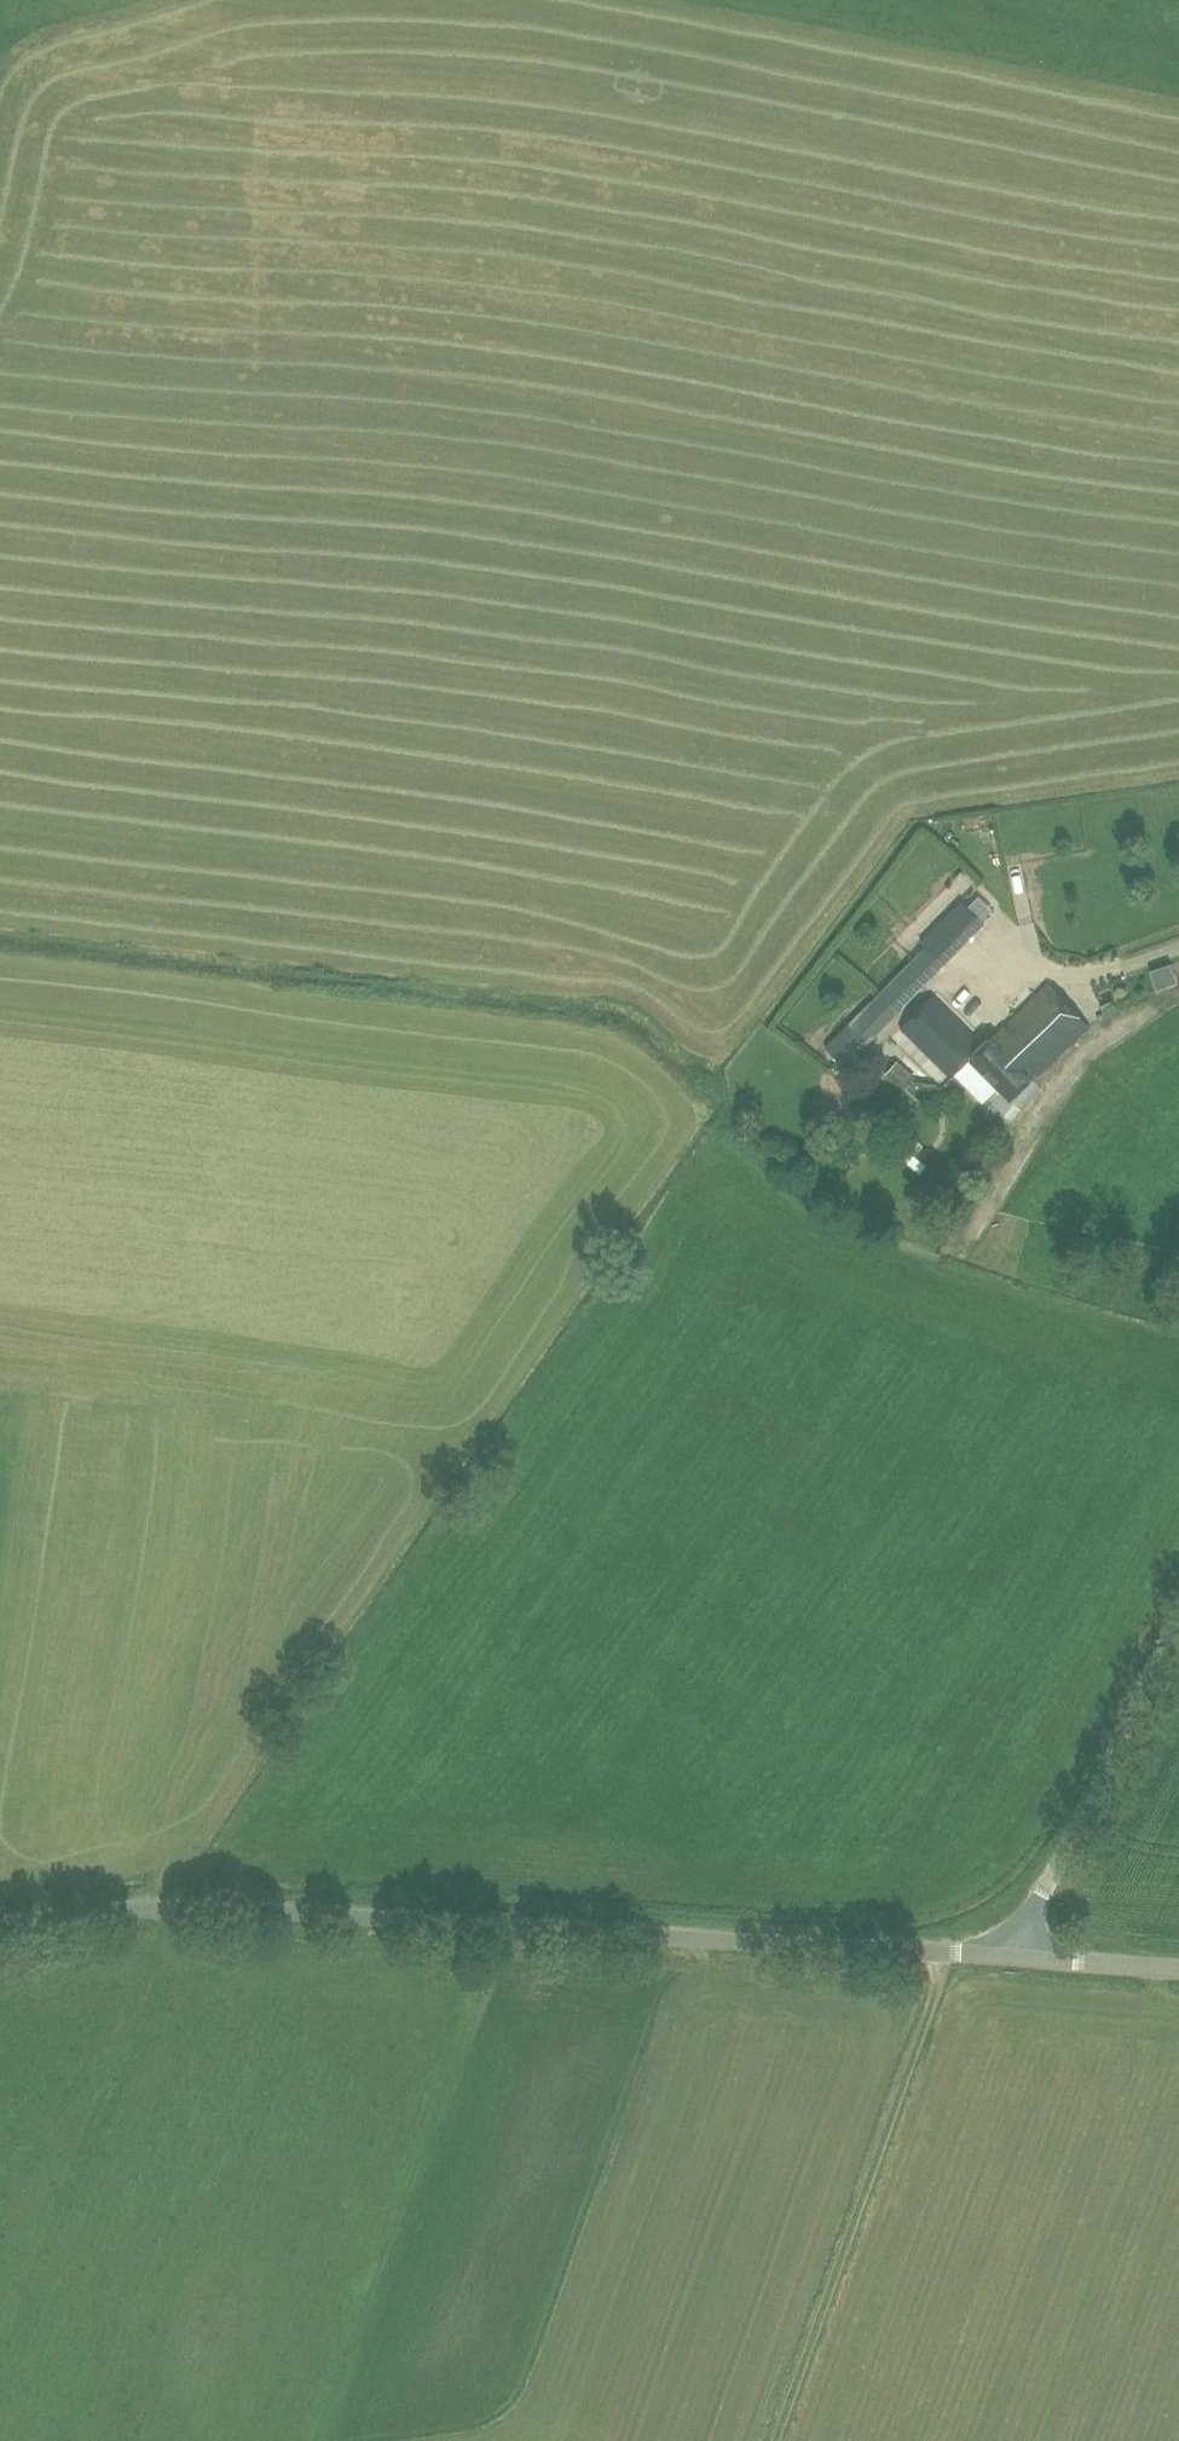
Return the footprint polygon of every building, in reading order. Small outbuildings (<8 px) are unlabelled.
[(942,965),(984,922),(963,902),(921,944),(942,965)] [(844,1065),(942,965),(921,944),(823,1045),(844,1065)] [(1048,983),(985,1044),(972,1059),(1012,1100),(1089,1025),(1048,983)] [(985,1044),(934,995),(902,1027),(952,1078),(972,1059),(985,1044)] [(914,1127),(928,1107),(912,1096),(899,1116),(914,1127)] [(1008,1120),(1024,1119),(1023,1104),(1007,1104),(1008,1120)]
